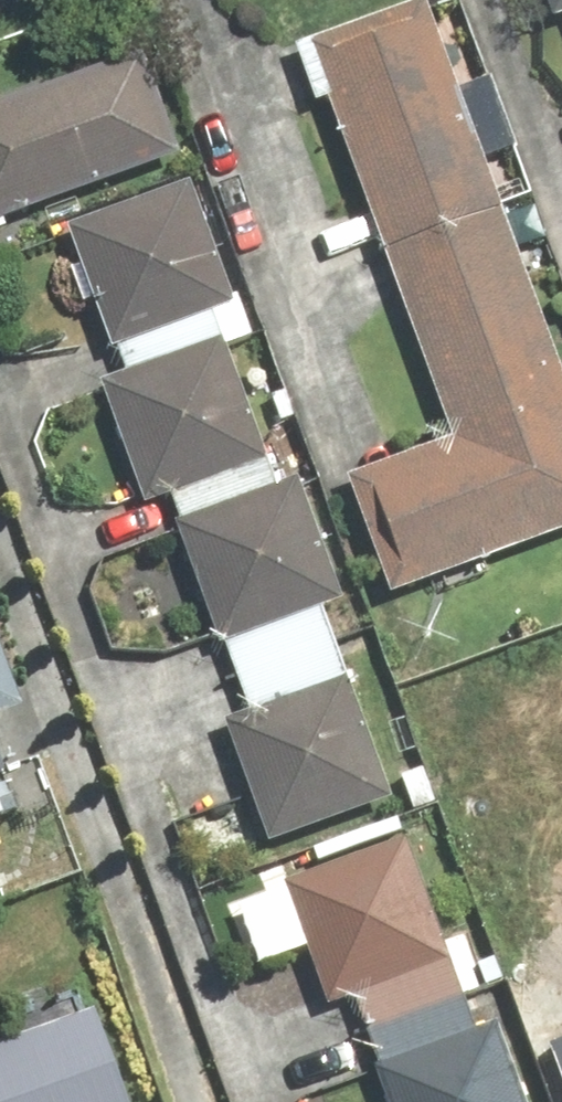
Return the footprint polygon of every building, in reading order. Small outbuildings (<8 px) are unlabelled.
[(314,41),(467,444),(361,483),(402,593),(561,533),(561,331),(437,0),(423,0),(314,41)] [(0,111),(0,228),(189,160),(151,56),(0,111)] [(202,181),(71,227),(114,349),(246,302),(202,181)] [(236,334),(104,380),(148,502),(279,455),(236,334)] [(315,477),(184,524),(228,645),(359,598),(315,477)] [(43,721),(0,608),(0,737),(43,721)] [(352,683),(221,730),(265,851),(396,804),(352,683)] [(414,844),(285,896),(334,1016),(463,963),(414,844)] [(0,1048),(0,1101),(139,1101),(107,1010),(0,1048)] [(376,1073),(388,1101),(538,1101),(505,1021),(376,1073)] [(547,1041),(561,1083),(561,1036),(547,1041)]
